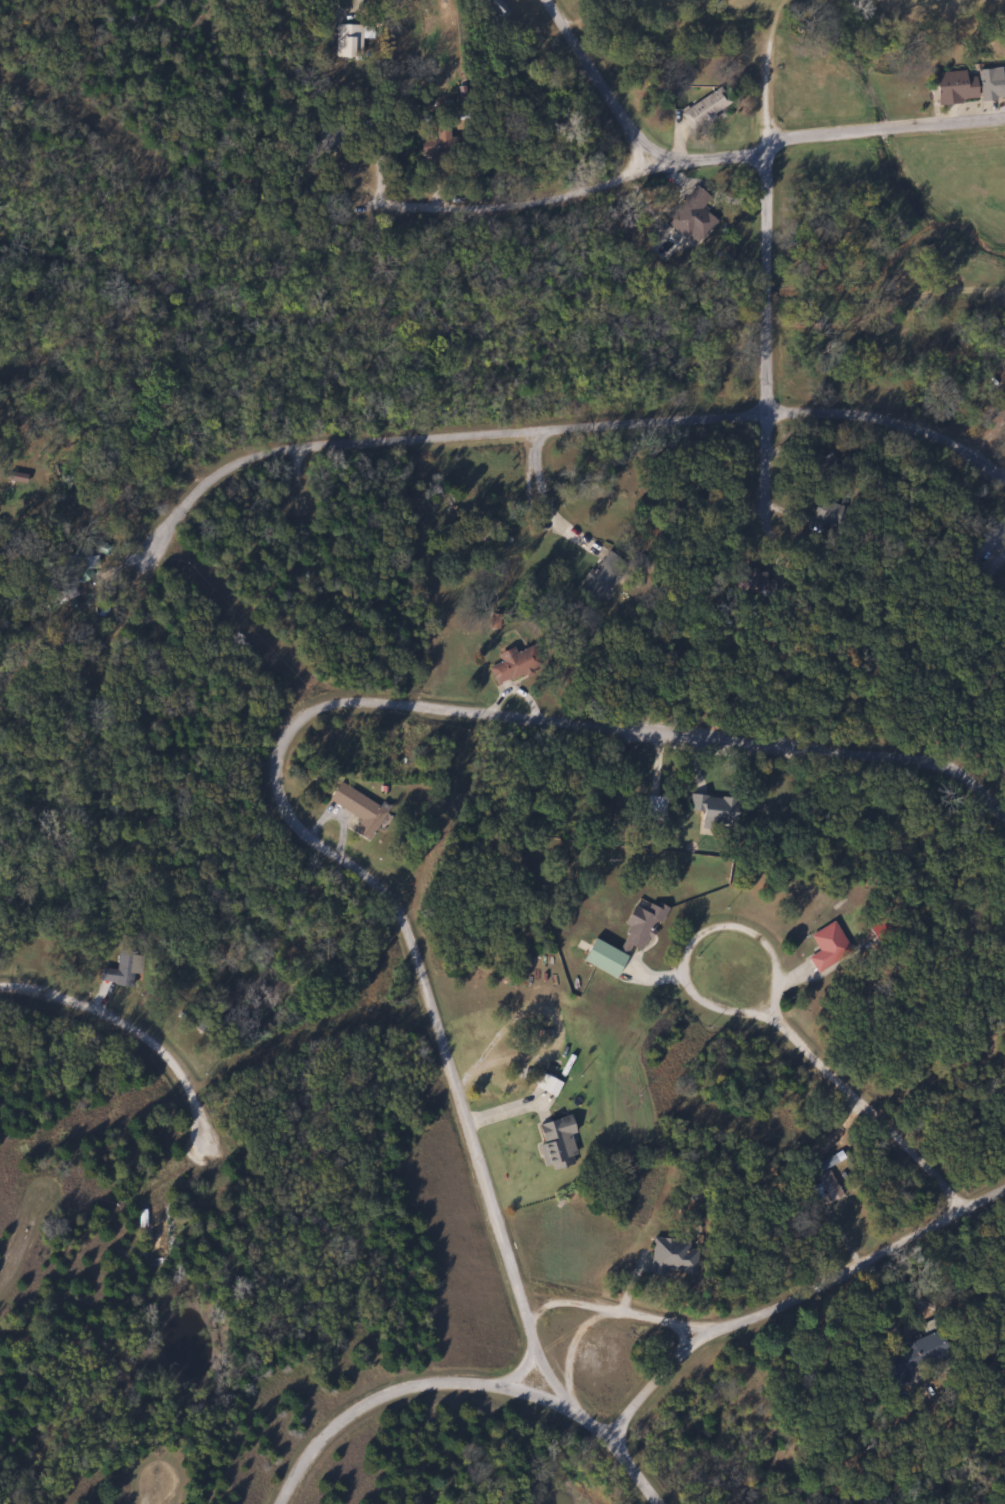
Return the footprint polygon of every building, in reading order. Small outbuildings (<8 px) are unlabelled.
[(506,5),(502,0),(485,0),(496,13),(506,5)] [(336,57),(361,57),(361,25),(336,25),(336,57)] [(979,102),(979,99),(1004,98),(1004,73),(1003,73),(1003,68),(976,69),(977,71),(933,73),(935,104),(979,102)] [(692,131),(727,107),(715,90),(681,114),(692,131)] [(461,154),(460,136),(448,137),(447,122),(430,122),(431,134),(415,135),(416,155),(461,154)] [(716,223),(700,207),(709,198),(697,186),(665,218),(693,246),(716,223)] [(660,237),(668,230),(659,220),(651,227),(660,237)] [(828,457),(819,457),(819,448),(804,448),(804,472),(828,472),(828,457)] [(816,514),(830,521),(836,506),(822,500),(816,514)] [(574,587),(593,603),(623,568),(605,552),(574,587)] [(529,646),(514,653),(511,647),(495,654),(499,662),(487,667),(495,686),(538,666),(529,646)] [(360,820),(353,832),(368,841),(387,811),(339,782),(328,800),(360,820)] [(732,799),(690,794),(687,813),(730,818),(732,799)] [(643,820),(665,820),(665,797),(643,797),(643,820)] [(610,978),(627,947),(639,953),(663,909),(649,901),(643,912),(630,905),(620,923),(628,927),(615,952),(590,938),(577,961),(610,978)] [(815,973),(850,951),(831,921),(808,936),(817,951),(806,958),(815,973)] [(131,987),(135,953),(115,951),(113,969),(98,968),(96,983),(131,987)] [(538,1089),(553,1097),(561,1084),(545,1075),(538,1089)] [(531,1123),(541,1168),(574,1161),(565,1116),(531,1123)] [(814,1176),(829,1201),(841,1194),(827,1169),(814,1176)] [(165,1218),(160,1218),(160,1205),(136,1206),(137,1227),(145,1227),(145,1259),(166,1258),(165,1218)] [(648,1272),(693,1273),(693,1249),(685,1249),(685,1239),(649,1237),(648,1272)] [(874,1358),(885,1387),(904,1380),(901,1371),(942,1355),(934,1335),(874,1358)]
